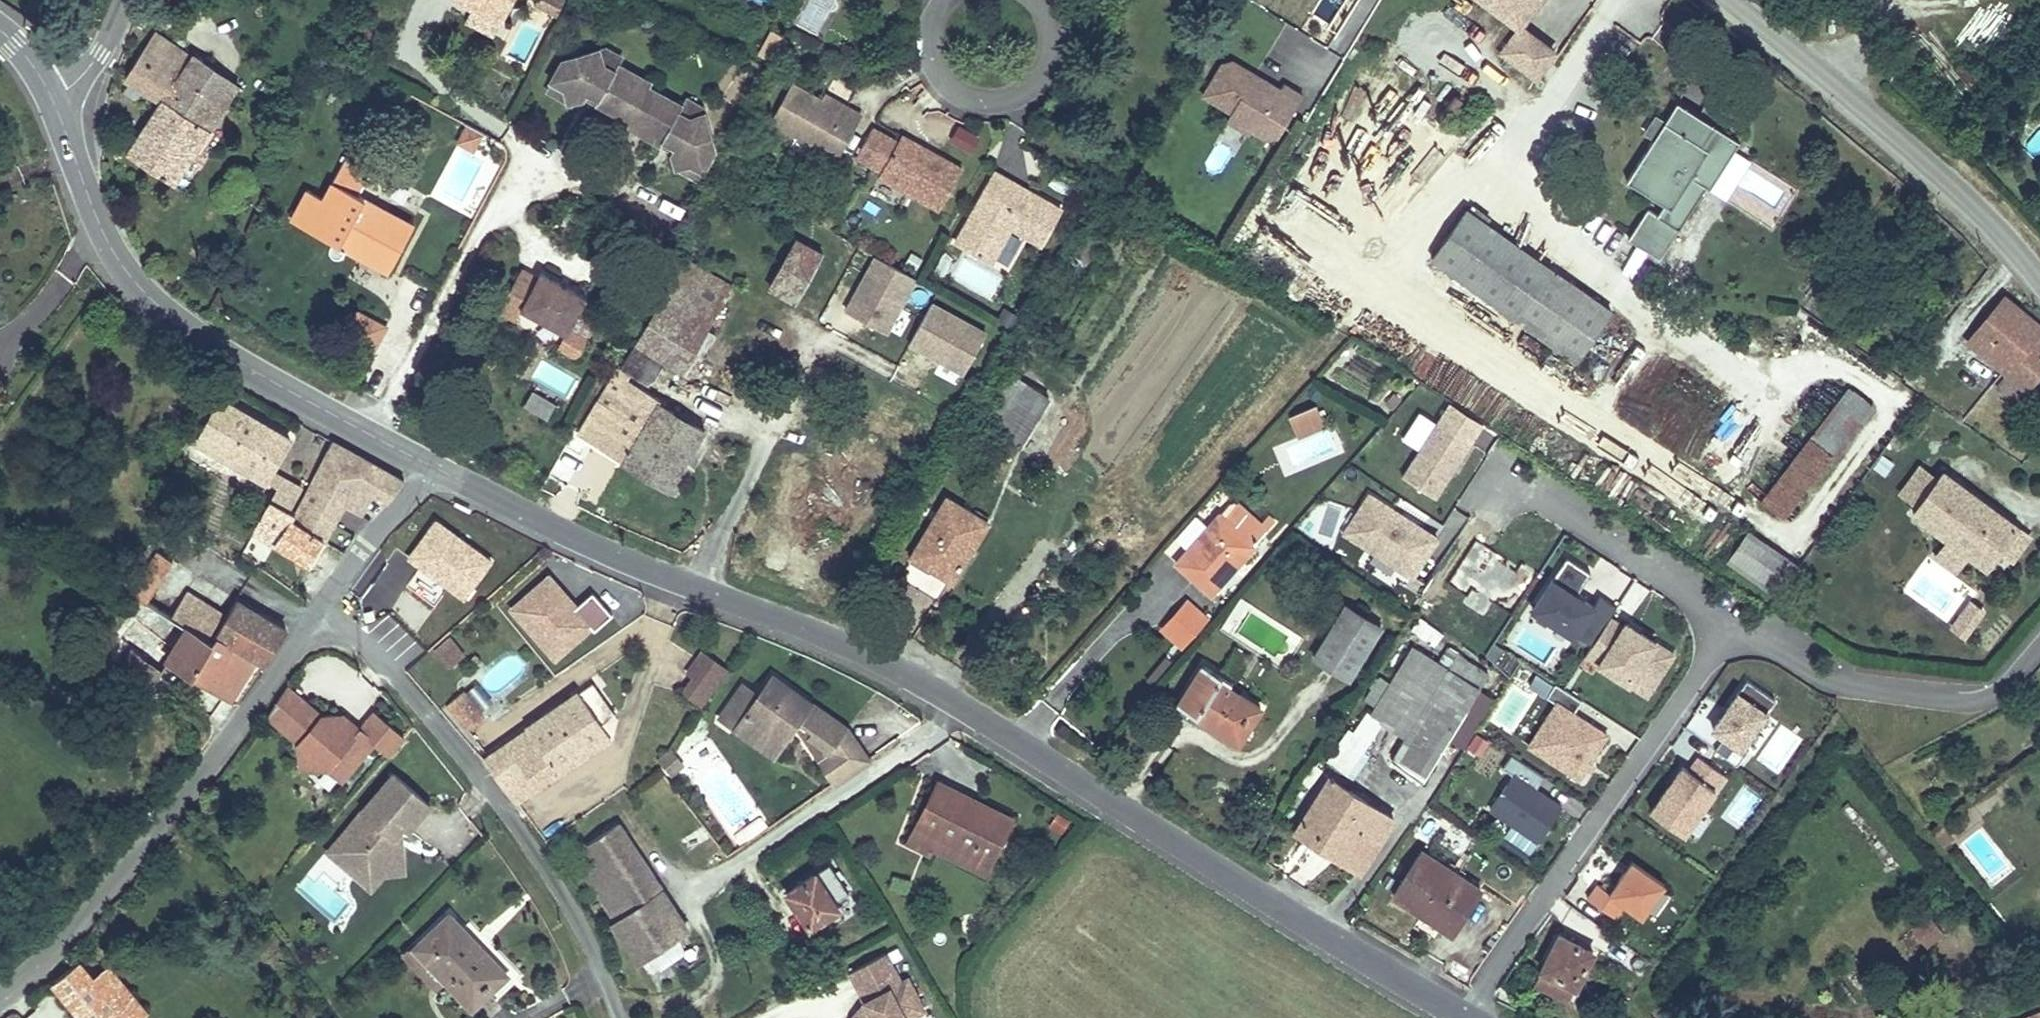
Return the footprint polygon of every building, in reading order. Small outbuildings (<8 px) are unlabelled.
[(451,0),(500,26),(514,0),(451,0)] [(563,0),(538,0),(535,5),(557,15),(563,0)] [(1519,27),(1539,0),(1482,0),(1519,27)] [(1520,28),(1503,52),(1535,76),(1553,53),(1520,28)] [(210,72),(150,33),(140,49),(148,54),(128,84),(162,108),(128,157),(170,187),(221,111),(195,95),(210,72)] [(605,51),(599,53),(603,68),(614,73),(618,67),(621,59),(605,51)] [(651,84),(618,67),(614,73),(603,68),(599,53),(564,62),(553,83),(567,90),(570,103),(587,99),(590,94),(601,100),(598,104),(632,122),(630,126),(664,143),(666,139),(677,145),(675,149),(681,165),(693,161),(708,168),(718,147),(705,113),(691,118),(680,113),(683,106),(649,89),(651,84)] [(1203,96),(1232,113),(1237,106),(1257,118),(1253,125),(1270,136),(1280,135),(1304,94),(1284,83),(1281,88),(1263,78),(1261,83),(1253,79),(1256,74),(1232,61),(1222,63),(1203,96)] [(235,89),(210,72),(195,95),(221,111),(235,89)] [(1261,83),(1263,78),(1256,74),(1253,79),(1261,83)] [(567,90),(553,83),(549,92),(570,103),(567,90)] [(871,112),(856,103),(851,111),(830,100),(801,85),(780,122),(846,159),(871,112)] [(835,91),(830,100),(851,111),(856,103),(835,91)] [(601,100),(590,94),(587,99),(598,104),(601,100)] [(687,99),(683,106),(680,113),(691,118),(705,113),(703,107),(687,99)] [(1665,120),(1653,138),(1627,180),(1664,205),(1657,214),(1648,208),(1627,238),(1658,259),(1706,187),(1709,189),(1740,142),(1676,101),(1665,120)] [(1237,106),(1232,113),(1228,121),(1248,133),(1253,125),(1257,118),(1237,106)] [(1646,133),(1653,138),(1665,120),(1656,115),(1646,133)] [(461,137),(476,145),(483,132),(468,124),(461,137)] [(951,142),(972,153),(981,135),(960,124),(951,142)] [(877,129),(862,155),(888,170),(885,174),(946,209),(966,175),(905,140),(903,144),(877,129)] [(474,149),(476,145),(461,137),(459,142),(474,149)] [(677,145),(666,139),(664,143),(675,149),(677,145)] [(312,222),(308,228),(333,242),(330,247),(330,251),(331,254),(333,256),(336,257),(339,256),(341,254),(345,248),(353,252),(357,244),(384,259),(405,221),(358,195),(375,164),(350,151),(333,183),(337,186),(329,201),(325,199),(308,190),(296,213),(312,222)] [(708,168),(693,161),(681,165),(703,176),(708,168)] [(996,178),(955,246),(990,267),(1010,232),(1040,250),(1061,216),(996,178)] [(333,183),(325,199),(329,201),(337,186),(333,183)] [(1466,209),(1432,258),(1555,344),(1539,366),(1562,382),(1611,311),(1466,209)] [(292,220),(308,228),(312,222),(296,213),(292,220)] [(412,225),(405,221),(384,259),(357,244),(353,252),(387,271),(412,225)] [(796,300),(822,254),(794,239),(769,285),(796,300)] [(918,279),(879,257),(849,312),(888,333),(918,279)] [(684,259),(636,341),(691,373),(713,335),(705,331),(732,287),(684,259)] [(567,333),(569,330),(586,297),(540,272),(537,277),(521,269),(499,311),(517,320),(522,309),(565,333),(567,333)] [(2026,391),(2039,374),(2039,326),(2004,296),(1967,341),(2007,375),(2026,391)] [(988,335),(933,305),(912,344),(966,374),(988,335)] [(590,334),(598,315),(582,308),(574,328),(590,334)] [(344,340),(371,354),(386,327),(358,312),(344,340)] [(1015,320),(1003,313),(998,321),(1010,328),(1015,320)] [(589,340),(569,330),(567,333),(565,333),(558,346),(579,358),(589,340)] [(621,366),(650,383),(665,358),(636,341),(621,366)] [(650,383),(621,366),(617,372),(620,377),(645,392),(650,383)] [(620,377),(617,372),(579,436),(670,489),(704,430),(657,403),(659,400),(645,392),(620,377)] [(2014,402),(2026,391),(2007,375),(1996,388),(2014,402)] [(983,423),(999,433),(1028,385),(1013,376),(983,423)] [(1028,385),(999,433),(1020,446),(1049,398),(1028,385)] [(1811,437),(1812,438),(1833,454),(1835,456),(1871,408),(1848,389),(1811,437)] [(266,482),(272,471),(290,439),(222,400),(198,443),(266,482)] [(1315,406),(1290,417),(1297,434),(1323,423),(1315,406)] [(1436,498),(1471,443),(1438,421),(1402,476),(1436,498)] [(1833,454),(1812,438),(1754,513),(1769,524),(1777,514),(1784,519),(1833,454)] [(356,482),(373,492),(389,502),(404,481),(332,441),(291,520),(324,540),(344,504),(356,482)] [(1920,467),(1901,493),(1919,506),(1913,514),(1948,539),(1969,555),(1987,568),(2000,550),(2017,526),(1943,472),(1938,480),(1920,467)] [(266,482),(280,490),(286,479),(272,471),(266,482)] [(275,500),(289,508),(301,488),(286,479),(280,490),(275,500)] [(361,514),(373,492),(356,482),(344,504),(361,514)] [(1345,532),(1413,576),(1437,538),(1397,512),(1394,517),(1389,514),(1392,509),(1369,495),(1345,532)] [(291,520),(295,511),(289,508),(275,500),(271,498),(254,531),(310,565),(324,540),(291,520)] [(985,521),(972,513),(947,498),(912,556),(931,568),(934,563),(955,576),(988,523),(985,521)] [(1239,556),(1243,559),(1255,546),(1254,545),(1274,522),(1267,516),(1259,525),(1234,502),(1230,503),(1176,564),(1211,595),(1223,582),(1219,578),(1239,556)] [(975,508),(972,513),(985,521),(988,517),(975,508)] [(1176,535),(1184,543),(1202,525),(1194,518),(1176,535)] [(2017,526),(2000,550),(2013,560),(2030,536),(2017,526)] [(1800,568),(1749,530),(1728,560),(1779,596),(1800,568)] [(376,557),(386,564),(406,545),(391,536),(376,557)] [(1948,539),(1936,555),(1958,571),(1969,555),(1948,539)] [(1513,608),(1534,575),(1480,541),(1451,586),(1483,606),(1491,594),(1513,608)] [(149,544),(122,588),(146,603),(173,559),(149,544)] [(406,545),(386,564),(436,588),(439,583),(434,581),(442,566),(406,545)] [(1223,582),(1243,559),(1239,556),(1219,578),(1223,582)] [(1594,606),(1585,600),(1576,595),(1579,590),(1591,572),(1567,557),(1533,609),(1575,637),(1576,635),(1592,645),(1610,617),(1617,607),(1600,596),(1594,606)] [(548,577),(512,609),(554,656),(589,625),(593,630),(611,614),(591,592),(574,607),(548,577)] [(214,633),(226,608),(186,590),(174,615),(214,633)] [(1579,590),(1576,595),(1585,600),(1587,596),(1579,590)] [(1947,627),(1963,638),(1984,608),(1967,597),(1947,627)] [(217,637),(255,660),(264,666),(286,630),(239,601),(217,637)] [(1207,618),(1187,601),(1163,629),(1182,646),(1207,618)] [(1347,605),(1314,658),(1348,680),(1381,626),(1347,605)] [(1408,631),(1434,645),(1442,630),(1416,616),(1408,631)] [(1624,626),(1610,617),(1592,645),(1586,655),(1600,664),(1604,658),(1628,673),(1624,680),(1647,695),(1674,654),(1641,633),(1638,637),(1630,632),(1633,628),(1626,623),(1624,626)] [(255,660),(217,637),(212,643),(188,628),(174,650),(134,619),(120,638),(134,649),(147,659),(135,674),(144,681),(156,667),(162,672),(169,660),(231,698),(255,660)] [(1641,633),(1633,628),(1630,632),(1638,637),(1641,633)] [(464,656),(449,638),(434,651),(448,668),(464,656)] [(1449,739),(1480,689),(1438,662),(1413,647),(1371,716),(1382,722),(1405,737),(1392,760),(1423,782),(1449,739)] [(122,664),(135,674),(147,659),(134,649),(122,664)] [(1438,662),(1480,689),(1489,675),(1446,649),(1438,662)] [(693,677),(712,691),(727,670),(702,652),(687,673),(693,677)] [(1261,708),(1229,687),(1232,683),(1203,664),(1178,704),(1238,743),(1261,708)] [(151,684),(162,672),(156,667),(144,681),(151,684)] [(702,705),(712,691),(693,677),(683,691),(702,705)] [(831,751),(818,760),(834,783),(868,760),(847,729),(773,677),(759,696),(743,686),(720,718),(773,756),(799,719),(815,730),(810,737),(831,751)] [(1724,737),(1715,750),(1737,765),(1747,751),(1742,748),(1776,700),(1747,680),(1713,728),(1724,737)] [(1574,713),(1582,700),(1555,683),(1546,697),(1556,703),(1529,746),(1578,778),(1607,734),(1574,713)] [(548,772),(552,778),(559,773),(559,772),(610,737),(610,736),(613,733),(617,719),(615,714),(593,684),(484,760),(500,783),(517,803),(529,795),(525,789),(548,772)] [(267,716),(282,729),(306,702),(288,686),(267,716)] [(1496,699),(1480,689),(1449,739),(1464,749),(1496,699)] [(483,717),(462,693),(451,702),(472,727),(483,717)] [(356,733),(335,715),(322,716),(306,702),(282,729),(298,743),(300,754),(317,769),(322,763),(342,781),(375,742),(390,755),(404,738),(374,712),(360,728),(356,733)] [(514,708),(478,729),(488,746),(524,724),(514,708)] [(1365,747),(1382,722),(1371,716),(1360,709),(1328,761),(1346,773),(1355,774),(1364,758),(1365,747)] [(344,715),(335,715),(356,733),(360,728),(344,715)] [(795,725),(818,760),(831,751),(810,737),(815,730),(799,719),(795,725)] [(683,765),(671,750),(659,760),(672,775),(683,765)] [(301,770),(317,769),(300,754),(301,770)] [(1536,789),(1544,776),(1512,754),(1503,767),(1513,775),(1491,808),(1512,823),(1504,835),(1530,853),(1562,807),(1536,789)] [(1651,811),(1683,834),(1725,775),(1698,756),(1689,770),(1682,766),(1651,811)] [(529,795),(552,778),(548,772),(525,789),(529,795)] [(395,773),(363,809),(371,816),(341,850),(353,860),(354,877),(404,873),(402,849),(396,843),(395,836),(404,825),(410,830),(431,805),(395,773)] [(1344,855),(1340,861),(1359,873),(1393,818),(1329,778),(1296,830),(1311,839),(1313,836),(1344,855)] [(938,838),(990,864),(1012,819),(938,782),(908,842),(930,853),(933,847),(938,838)] [(1745,786),(1726,819),(1742,829),(1761,796),(1745,786)] [(371,816),(363,809),(327,851),(354,877),(353,860),(341,850),(371,816)] [(593,885),(599,894),(617,919),(612,922),(640,962),(652,954),(660,967),(683,951),(675,939),(688,930),(617,824),(587,844),(599,862),(584,872),(593,885)] [(396,843),(410,830),(404,825),(395,836),(396,843)] [(1933,832),(1944,846),(1953,838),(1943,825),(1933,832)] [(681,841),(688,852),(710,836),(702,826),(681,841)] [(1295,832),(1340,861),(1344,855),(1313,836),(1311,839),(1296,830),(1295,832)] [(985,872),(990,864),(938,838),(933,847),(985,872)] [(1392,894),(1452,933),(1481,889),(1421,850),(1392,894)] [(1614,918),(1622,906),(1639,918),(1663,882),(1621,855),(1591,903),(1614,918)] [(828,906),(834,902),(849,893),(829,864),(787,893),(810,928),(832,912),(828,906)] [(381,899),(404,873),(354,877),(381,899)] [(588,902),(599,894),(593,885),(582,893),(588,902)] [(838,908),(834,902),(828,906),(832,912),(838,908)] [(415,948),(443,977),(473,1007),(489,991),(496,999),(521,974),(470,922),(462,929),(449,915),(415,948)] [(1913,931),(1924,945),(1942,931),(1931,917),(1913,931)] [(1559,934),(1534,983),(1569,1000),(1594,952),(1559,934)] [(432,987),(443,977),(415,948),(404,958),(432,987)] [(924,1009),(907,977),(900,981),(884,953),(848,973),(868,1009),(852,1017),(908,1017),(924,1009)] [(91,978),(76,960),(49,981),(79,1017),(125,1017),(91,978)] [(125,1017),(134,1017),(145,1010),(107,964),(91,978),(125,1017)] [(786,984),(794,979),(785,964),(776,970),(786,984)]
